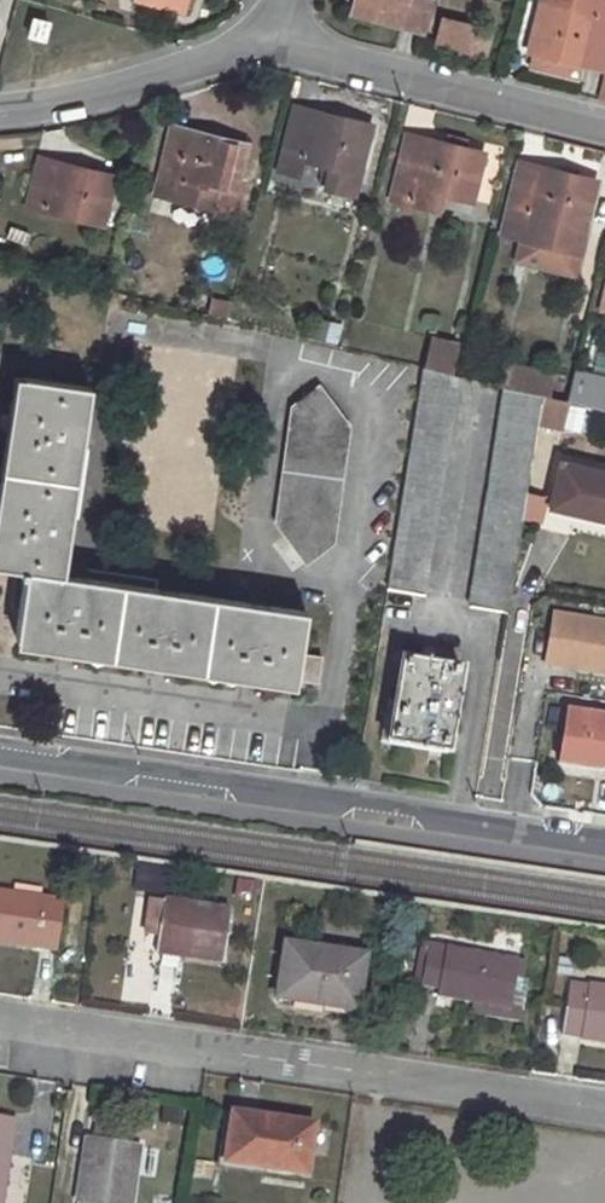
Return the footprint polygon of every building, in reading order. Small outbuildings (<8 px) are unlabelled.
[(134,0),(182,12),(185,0),(134,0)] [(421,0),(354,0),(351,12),(419,32),(427,2),(421,0)] [(538,69),(562,75),(566,61),(581,65),(604,71),(604,0),(541,0),(526,51),(542,56),(538,69)] [(441,14),(432,49),(465,57),(474,22),(441,14)] [(33,20),(29,36),(43,39),(48,23),(33,20)] [(526,51),(522,65),(538,69),(542,56),(526,51)] [(566,61),(562,75),(577,79),(581,65),(566,61)] [(326,183),(324,187),(355,195),(372,124),(314,112),(314,114),(294,109),(280,169),(299,175),(304,158),(324,164),(331,166),(326,183)] [(245,181),(238,180),(246,145),(172,126),(157,185),(176,190),(179,178),(219,188),(214,208),(236,213),(245,181)] [(406,136),(391,198),(436,209),(441,192),(471,201),(483,154),(426,139),(425,141),(406,136)] [(37,160),(26,205),(102,225),(115,176),(58,162),(57,165),(37,160)] [(324,164),(320,182),(326,183),(331,166),(324,164)] [(518,167),(503,227),(524,232),(522,242),(521,243),(578,258),(584,231),(596,181),(573,176),(564,173),(539,167),(538,172),(518,167)] [(503,227),(501,235),(522,242),(524,232),(503,227)] [(317,317),(312,338),(325,341),(330,320),(317,317)] [(433,338),(425,368),(450,374),(458,345),(433,338)] [(501,364),(497,383),(523,387),(527,372),(501,364)] [(567,400),(604,407),(604,372),(573,366),(567,400)] [(422,367),(386,587),(422,594),(459,376),(450,374),(425,368),(422,367)] [(527,372),(523,387),(539,390),(542,375),(527,372)] [(16,637),(317,683),(321,656),(299,652),(305,612),(61,574),(89,386),(21,377),(0,517),(0,565),(20,568),(19,574),(25,575),(16,637)] [(334,518),(324,507),(338,496),(328,483),(341,472),(331,460),(344,450),(334,437),(348,426),(316,386),(291,407),(299,420),(286,430),(295,443),(283,454),(293,466),(279,478),(290,491),(277,501),(286,514),(275,523),(306,561),(332,540),(323,529),(334,518)] [(503,387),(469,604),(506,610),(542,397),(503,387)] [(566,402),(564,430),(581,432),(583,404),(566,402)] [(549,505),(604,518),(604,473),(560,462),(549,505)] [(400,659),(386,743),(446,753),(461,670),(400,659)] [(599,765),(604,766),(604,717),(566,711),(560,754),(600,761),(599,765)] [(560,754),(559,759),(599,765),(600,761),(560,754)] [(136,865),(136,888),(167,889),(168,867),(136,865)] [(56,950),(63,901),(0,892),(0,942),(56,950)] [(164,900),(156,954),(221,964),(229,910),(164,900)] [(429,943),(420,985),(438,988),(437,997),(482,1005),(509,1010),(509,1008),(514,977),(518,959),(429,943)] [(284,945),(276,999),(355,1011),(363,958),(284,945)] [(514,977),(509,1008),(520,1010),(526,979),(514,977)] [(562,1036),(604,1043),(604,991),(570,985),(562,1036)] [(482,1005),(480,1015),(507,1020),(509,1010),(482,1005)] [(234,1114),(227,1162),(305,1174),(312,1125),(234,1114)] [(96,1130),(95,1140),(115,1142),(117,1132),(96,1130)] [(10,1138),(0,1137),(0,1202),(1,1202),(10,1138)] [(139,1145),(115,1142),(95,1140),(88,1138),(78,1202),(131,1202),(139,1145)]
